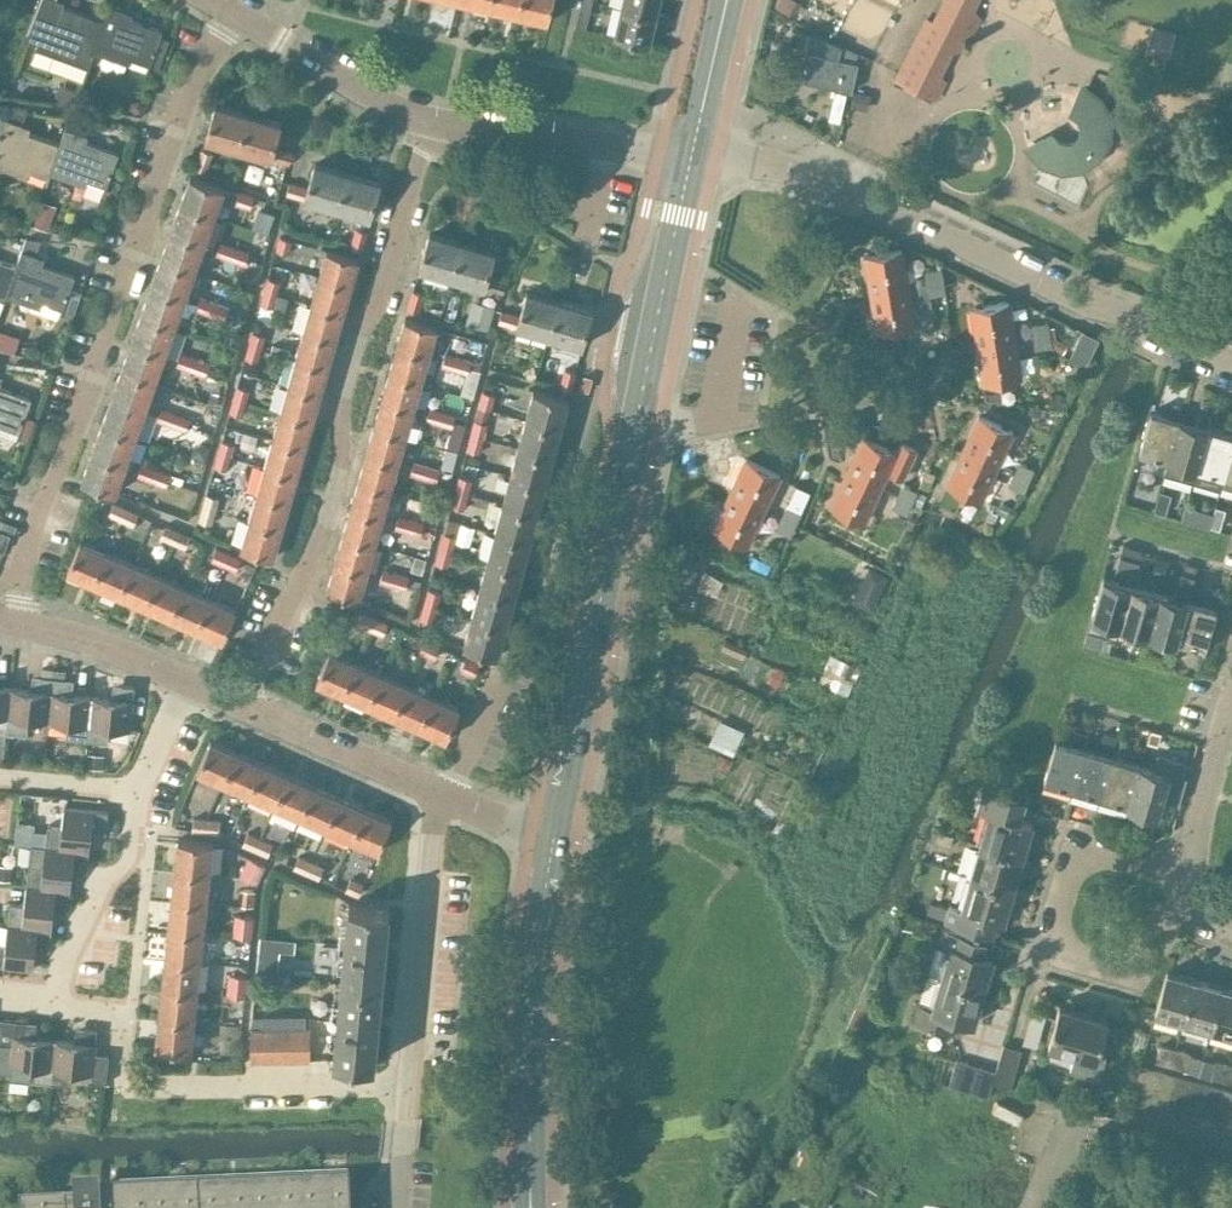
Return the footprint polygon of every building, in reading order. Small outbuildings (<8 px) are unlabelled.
[(96,44),(104,20),(104,19),(54,2),(55,0),(38,0),(25,36),(40,41),(37,47),(89,66),(96,44)] [(519,12),(522,0),(492,0),(491,6),(519,12)] [(548,19),(553,0),(522,0),(519,12),(548,19)] [(592,0),(582,0),(576,26),(585,28),(592,0)] [(655,13),(658,0),(623,0),(622,6),(655,13)] [(789,10),(794,0),(777,0),(775,4),(789,10)] [(825,14),(838,20),(848,0),(831,0),(830,1),(826,11),(825,13),(825,14)] [(897,76),(936,96),(944,80),(939,71),(950,49),(963,48),(965,44),(969,46),(972,40),(968,38),(979,16),(972,6),(975,0),(945,0),(934,22),(927,18),(897,76)] [(147,68),(148,69),(162,29),(122,15),(124,9),(109,4),(104,19),(104,20),(96,44),(149,63),(147,68)] [(615,35),(648,42),(655,13),(622,6),(615,35)] [(1146,43),(1169,51),(1175,31),(1152,24),(1146,43)] [(804,79),(851,90),(858,61),(811,50),(804,79)] [(1057,140),(1028,147),(1030,150),(1032,153),(1034,155),(1036,158),(1040,161),(1043,163),(1048,166),(1054,168),(1061,170),(1069,170),(1076,169),(1081,167),(1085,166),(1089,164),(1092,162),(1095,159),(1098,157),(1100,154),(1103,151),(1105,147),(1106,144),(1107,142),(1109,136),(1110,131),(1110,125),(1109,120),(1108,115),(1107,111),(1105,107),(1102,103),(1100,99),(1097,96),(1094,93),(1091,91),(1087,89),(1083,87),(1073,111),(1079,116),(1083,123),(1083,131),(1079,138),(1072,142),(1065,143),(1057,140)] [(840,120),(847,92),(835,89),(829,118),(840,120)] [(206,138),(239,147),(249,112),(216,103),(206,138)] [(239,147),(290,162),(293,152),(275,146),(282,122),(249,112),(239,147)] [(52,166),(60,143),(59,142),(20,129),(22,123),(8,117),(2,133),(3,133),(0,141),(0,159),(48,176),(46,182),(47,182),(52,166)] [(103,190),(104,191),(118,152),(78,137),(80,131),(65,126),(59,142),(60,143),(52,166),(105,185),(103,190)] [(195,166),(206,170),(213,151),(202,148),(195,166)] [(286,193),(338,207),(348,172),(315,163),(308,187),(289,182),(286,193)] [(338,207),(371,217),(381,182),(348,172),(338,207)] [(180,203),(214,215),(224,187),(190,175),(180,203)] [(233,203),(248,208),(252,196),(238,191),(233,203)] [(170,230),(204,242),(214,215),(180,203),(170,230)] [(351,246),(361,249),(367,230),(356,227),(351,246)] [(160,258),(194,270),(204,242),(170,230),(160,258)] [(419,267),(452,276),(462,241),(429,232),(419,267)] [(276,249),(288,252),(292,239),(280,235),(276,249)] [(452,276),(503,291),(506,280),(488,275),(495,251),(462,241),(452,276)] [(216,253),(230,258),(234,247),(220,242),(216,253)] [(230,258),(245,264),(249,252),(234,247),(230,258)] [(865,254),(871,291),(909,285),(902,248),(865,254)] [(59,313),(61,314),(74,274),(34,260),(36,254),(22,249),(16,265),(17,265),(8,289),(9,289),(61,308),(59,313)] [(319,276),(351,286),(359,258),(327,249),(319,276)] [(151,286),(185,298),(194,270),(160,258),(151,286)] [(9,289),(8,289),(17,265),(16,265),(0,259),(0,297),(4,299),(2,304),(3,305),(9,289)] [(926,269),(929,282),(943,279),(941,267),(926,269)] [(311,303),(343,313),(351,286),(319,276),(311,303)] [(264,290),(276,293),(280,280),(268,277),(264,290)] [(929,282),(931,294),(946,292),(943,279),(929,282)] [(871,291),(878,329),(915,322),(909,285),(871,291)] [(141,313),(175,325),(185,298),(151,286),(141,313)] [(407,308),(418,311),(424,292),(413,289),(407,308)] [(261,303),(272,307),(276,293),(264,290),(261,303)] [(498,320),(549,335),(560,300),(527,290),(520,314),(502,309),(498,320)] [(196,308),(211,313),(215,302),(200,297),(196,308)] [(549,335),(583,345),(593,310),(560,300),(549,335)] [(972,307),(978,344),(1015,338),(1009,301),(972,307)] [(211,313),(225,319),(229,307),(215,302),(211,313)] [(303,330),(335,340),(343,313),(311,303),(303,330)] [(131,341),(165,353),(175,325),(141,313),(131,341)] [(397,345),(429,354),(437,326),(405,317),(397,345)] [(1033,322),(1035,335),(1050,333),(1048,320),(1033,322)] [(295,357),(328,367),(335,340),(303,330),(295,357)] [(249,344),(261,347),(265,334),(253,331),(249,344)] [(1060,348),(1073,354),(1081,337),(1068,331),(1060,348)] [(1035,335),(1037,347),(1052,345),(1050,333),(1035,335)] [(978,344),(984,381),(1021,375),(1015,338),(978,344)] [(121,368),(155,380),(165,353),(131,341),(121,368)] [(245,357),(257,360),(261,347),(249,344),(245,357)] [(389,372),(421,381),(429,354),(397,345),(389,372)] [(177,363),(191,369),(195,357),(181,352),(177,363)] [(442,364),(455,368),(458,356),(445,352),(442,364)] [(455,368),(468,371),(471,360),(458,356),(455,368)] [(191,369),(206,374),(210,362),(195,357),(191,369)] [(288,384),(320,394),(328,367),(295,357),(288,384)] [(111,396),(145,408),(155,380),(121,368),(111,396)] [(560,386),(571,389),(576,370),(565,368),(560,386)] [(381,399),(413,408),(421,381),(389,372),(381,399)] [(280,411),(312,421),(320,394),(288,384),(280,411)] [(234,398),(245,401),(249,388),(237,385),(234,398)] [(18,430),(16,436),(17,436),(31,397),(0,386),(0,424),(18,430)] [(526,418),(560,428),(568,399),(534,389),(526,418)] [(479,405),(491,409),(495,394),(483,390),(479,405)] [(101,424),(135,436),(145,408),(111,396),(101,424)] [(230,411),(242,414),(245,401),(234,398),(230,411)] [(373,426),(406,435),(413,408),(381,399),(373,426)] [(157,419),(172,424),(176,413),(161,407),(157,419)] [(426,418),(439,422),(442,410),(429,407),(426,418)] [(439,422),(452,426),(455,414),(442,410),(439,422)] [(1140,450),(1169,459),(1180,418),(1152,410),(1140,450)] [(272,438),(304,448),(312,421),(280,411),(272,438)] [(172,424),(186,429),(190,418),(176,413),(172,424)] [(963,448),(998,464),(1014,430),(979,414),(963,448)] [(518,447),(553,456),(560,428),(526,418),(518,447)] [(1165,473),(1193,480),(1208,426),(1180,418),(1169,459),(1165,473)] [(471,434),(483,437),(487,422),(475,419),(471,434)] [(92,451),(126,463),(135,436),(101,424),(92,451)] [(366,453),(398,462),(406,435),(373,426),(366,453)] [(1222,484),(1231,449),(1231,433),(1208,426),(1193,480),(1221,488),(1222,484)] [(467,449),(479,452),(483,437),(471,434),(467,449)] [(847,470),(881,486),(888,472),(903,479),(917,450),(901,443),(897,452),(863,436),(847,470)] [(264,465),(297,475),(304,448),(272,438),(264,465)] [(218,452),(230,455),(234,442),(222,439),(218,452)] [(510,475),(545,484),(553,456),(518,447),(510,475)] [(947,482),(982,498),(998,464),(963,448),(947,482)] [(1231,487),(1231,449),(1222,484),(1231,487)] [(82,479),(116,491),(126,463),(92,451),(82,479)] [(215,465),(226,468),(230,455),(218,452),(215,465)] [(358,480),(390,489),(398,462),(366,453),(358,480)] [(730,491),(765,508),(781,474),(746,457),(730,491)] [(410,472),(424,476),(427,464),(414,460),(410,472)] [(1016,473),(1029,479),(1035,467),(1021,461),(1016,473)] [(137,474),(152,479),(156,468),(142,463),(137,474)] [(424,476),(437,480),(440,468),(427,464),(424,476)] [(257,492),(289,502),(297,475),(264,465),(257,492)] [(152,479),(167,485),(171,473),(156,468),(152,479)] [(831,504),(865,520),(881,486),(847,470),(831,504)] [(1010,484),(1024,490),(1029,479),(1016,473),(1010,484)] [(455,490),(467,493),(471,478),(460,475),(455,490)] [(502,503),(537,513),(545,484),(510,475),(502,503)] [(350,507),(382,516),(390,489),(358,480),(350,507)] [(899,494),(913,501),(918,489),(905,483),(899,494)] [(451,505),(463,508),(467,493),(455,490),(451,505)] [(714,526),(748,542),(765,508),(730,491),(714,526)] [(249,519),(281,528),(289,502),(257,492),(249,519)] [(203,506),(215,509),(218,496),(207,493),(203,506)] [(894,506),(907,512),(913,501),(899,494),(894,506)] [(108,513),(121,518),(126,507),(113,502),(108,513)] [(495,531),(529,541),(537,513),(502,503),(495,531)] [(783,516),(796,523),(802,511),(788,505),(783,516)] [(199,519),(211,522),(215,509),(203,506),(199,519)] [(121,518),(133,524),(138,513),(126,507),(121,518)] [(342,534),(375,543),(382,516),(350,507),(342,534)] [(395,526),(408,530),(411,518),(398,514),(395,526)] [(777,528),(791,534),(796,523),(783,516),(777,528)] [(408,530),(421,534),(424,522),(411,518),(408,530)] [(241,547),(273,556),(281,528),(249,519),(241,547)] [(160,535),(172,541),(177,530),(165,524),(160,535)] [(172,541),(185,546),(190,535),(177,530),(172,541)] [(487,560),(522,569),(529,541),(495,531),(487,560)] [(440,547),(452,550),(456,535),(444,532),(440,547)] [(335,561),(367,570),(375,543),(342,534),(335,561)] [(67,570),(93,582),(107,551),(80,539),(67,570)] [(211,558),(224,564),(229,552),(216,547),(211,558)] [(436,562),(447,565),(452,550),(440,547),(436,562)] [(93,582),(119,593),(132,562),(107,551),(93,582)] [(224,564),(236,569),(241,558),(229,552),(224,564)] [(1121,623),(1132,583),(1139,559),(1120,554),(1115,573),(1120,574),(1118,579),(1104,575),(1092,615),(1121,623)] [(479,588),(514,597),(522,569),(487,560),(479,588)] [(327,589),(359,598),(367,570),(335,561),(327,589)] [(119,593),(144,604),(158,574),(132,562),(119,593)] [(379,580),(393,584),(396,572),(383,568),(379,580)] [(1177,639),(1188,599),(1196,572),(1182,568),(1174,595),(1160,591),(1149,631),(1177,639)] [(393,584),(406,587),(409,576),(396,572),(393,584)] [(144,604),(170,616),(184,585),(158,574),(144,604)] [(1121,623),(1149,631),(1160,591),(1132,583),(1121,623)] [(170,616),(196,627),(209,596),(184,585),(170,616)] [(424,603),(436,606),(440,591),(428,588),(424,603)] [(471,616),(506,626),(514,597),(479,588),(471,616)] [(196,627),(222,639),(236,608),(209,596),(196,627)] [(1177,639),(1205,647),(1217,607),(1188,599),(1177,639)] [(420,618),(432,621),(436,606),(424,603),(420,618)] [(358,623),(371,628),(376,617),(363,611),(358,623)] [(463,645),(498,655),(506,626),(471,616),(463,645)] [(371,628),(383,634),(388,622),(376,617),(371,628)] [(410,645),(422,651),(427,640),(415,634),(410,645)] [(422,651),(435,656),(439,645),(427,640),(422,651)] [(316,680),(343,692),(356,661),(330,650),(316,680)] [(461,668),(474,674),(479,662),(466,657),(461,668)] [(343,692),(369,703),(382,673),(356,661),(343,692)] [(369,703),(394,715),(408,684),(382,673),(369,703)] [(29,718),(48,720),(53,676),(41,675),(40,681),(32,680),(31,688),(11,686),(6,730),(27,732),(29,718)] [(66,737),(87,739),(92,695),(73,693),(73,684),(65,683),(65,677),(53,676),(48,720),(68,722),(66,737)] [(87,739),(108,741),(110,727),(130,729),(135,684),(122,683),(121,689),(112,688),(112,697),(92,695),(87,739)] [(394,715),(420,726),(433,695),(408,684),(394,715)] [(6,730),(11,686),(0,685),(0,730),(6,730)] [(420,726),(446,738),(460,707),(433,695),(420,726)] [(749,703),(733,695),(725,712),(741,719),(749,703)] [(782,717),(765,709),(758,723),(775,731),(782,717)] [(745,735),(720,723),(708,746),(733,759),(745,735)] [(198,770),(224,782),(237,751),(211,739),(198,770)] [(1044,779),(1073,787),(1085,747),(1056,739),(1044,779)] [(1073,787),(1101,795),(1113,755),(1085,747),(1073,787)] [(224,782),(249,793),(263,762),(237,751),(224,782)] [(1129,803),(1158,812),(1162,796),(1178,800),(1186,776),(1182,775),(1186,761),(1159,753),(1154,767),(1141,763),(1129,803)] [(1101,795),(1129,803),(1141,763),(1113,755),(1101,795)] [(249,793),(275,804),(288,774),(263,762),(249,793)] [(275,804),(301,816),(314,785),(288,774),(275,804)] [(301,816),(326,827),(340,796),(314,785),(301,816)] [(981,841),(1023,854),(1032,821),(1014,816),(1018,802),(983,792),(978,807),(990,810),(981,841)] [(326,827),(352,838),(365,808),(340,796),(326,827)] [(47,824),(45,845),(89,849),(92,830),(100,831),(101,822),(107,823),(108,810),(64,805),(62,825),(47,824)] [(352,838),(378,850),(392,819),(365,808),(352,838)] [(191,829),(204,831),(206,819),(192,817),(191,829)] [(204,831),(218,832),(219,820),(206,819),(204,831)] [(243,843),(255,848),(260,837),(248,832),(243,843)] [(255,848),(268,854),(273,843),(260,837),(255,848)] [(175,868),(209,871),(212,841),(178,838),(175,868)] [(971,874),(1014,886),(1023,854),(981,841),(971,874)] [(29,863),(27,884),(71,888),(73,869),(81,870),(82,861),(88,862),(89,849),(45,845),(43,864),(29,863)] [(294,866),(307,871),(312,860),(299,854),(294,866)] [(245,866),(262,874),(266,864),(249,857),(245,866)] [(307,871),(319,876),(324,865),(312,860),(307,871)] [(241,876),(257,883),(262,874),(245,866),(241,876)] [(171,897),(206,901),(209,871),(175,868),(171,897)] [(946,917),(993,931),(997,917),(1004,919),(1014,886),(971,874),(962,905),(951,902),(946,917)] [(346,888),(359,894),(364,883),(351,877),(346,888)] [(10,902),(8,923),(52,927),(54,908),(63,909),(63,900),(69,900),(71,888),(27,884),(24,903),(10,902)] [(168,927),(203,930),(206,901),(171,897),(168,927)] [(349,902),(342,980),(382,984),(390,906),(349,902)] [(235,923),(253,925),(254,914),(236,913),(235,923)] [(33,967),(35,947),(44,948),(45,939),(51,940),(52,927),(8,923),(6,942),(0,942),(0,963),(33,967)] [(234,933),(252,935),(253,925),(235,923),(234,933)] [(942,976),(984,988),(993,956),(981,953),(985,939),(944,926),(939,942),(951,945),(942,976)] [(165,956),(200,960),(203,930),(168,927),(165,956)] [(162,985),(197,989),(200,960),(165,956),(162,985)] [(1155,1012),(1184,1020),(1196,978),(1167,970),(1155,1012)] [(229,982),(247,984),(248,973),(230,971),(229,982)] [(917,1020),(952,1030),(956,1016),(974,1021),(984,988),(942,976),(933,1008),(921,1004),(917,1020)] [(1184,1020),(1212,1028),(1224,986),(1196,978),(1184,1020)] [(334,1058),(375,1062),(382,984),(342,980),(334,1058)] [(228,992),(245,994),(247,984),(229,982),(228,992)] [(159,1015),(194,1018),(197,989),(162,985),(159,1015)] [(1231,1034),(1231,989),(1224,986),(1212,1028),(1231,1034)] [(1070,1068),(1100,1077),(1106,1054),(1099,1051),(1108,1019),(1060,1004),(1049,1043),(1075,1051),(1070,1068)] [(172,1057),(190,1059),(194,1018),(159,1015),(156,1045),(173,1047),(172,1057)] [(50,1082),(55,1037),(35,1035),(36,1027),(27,1026),(28,1020),(15,1019),(13,1043),(0,1041),(0,1071),(10,1072),(9,1077),(50,1082)] [(50,1082),(71,1084),(73,1070),(92,1071),(91,1080),(106,1082),(109,1053),(95,1052),(97,1027),(85,1026),(84,1032),(75,1031),(74,1040),(55,1037),(50,1082)] [(295,1028),(295,1059),(311,1059),(310,1027),(295,1028)] [(251,1028),(251,1060),(267,1059),(266,1028),(251,1028)] [(266,1028),(267,1059),(281,1059),(281,1028),(266,1028)] [(281,1028),(281,1059),(295,1059),(295,1028),(281,1028)] [(1004,1043),(996,1069),(993,1081),(1011,1086),(1022,1048),(1004,1043)] [(1157,1059),(1172,1063),(1176,1048),(1161,1044),(1157,1059)] [(1172,1063),(1186,1067),(1191,1052),(1176,1048),(1172,1063)] [(1187,1070),(1199,1074),(1203,1057),(1192,1053),(1187,1070)] [(989,1095),(993,1081),(996,1069),(957,1058),(949,1083),(989,1095)] [(1213,1075),(1227,1079),(1231,1064),(1217,1060),(1213,1075)] [(1132,1092),(1147,1096),(1155,1068),(1140,1064),(1132,1092)] [(1147,1096),(1161,1100),(1169,1072),(1155,1068),(1147,1096)] [(1161,1100),(1175,1104),(1183,1076),(1169,1072),(1161,1100)] [(1175,1104),(1189,1108),(1197,1080),(1183,1076),(1175,1104)] [(1189,1108),(1203,1112),(1211,1084),(1197,1080),(1189,1108)] [(1203,1112),(1217,1116),(1225,1088),(1211,1084),(1203,1112)] [(1231,1120),(1231,1116),(1231,1091),(1225,1088),(1217,1116),(1231,1120)] [(99,1207),(350,1207),(349,1188),(86,1201),(86,1207),(99,1207)]
